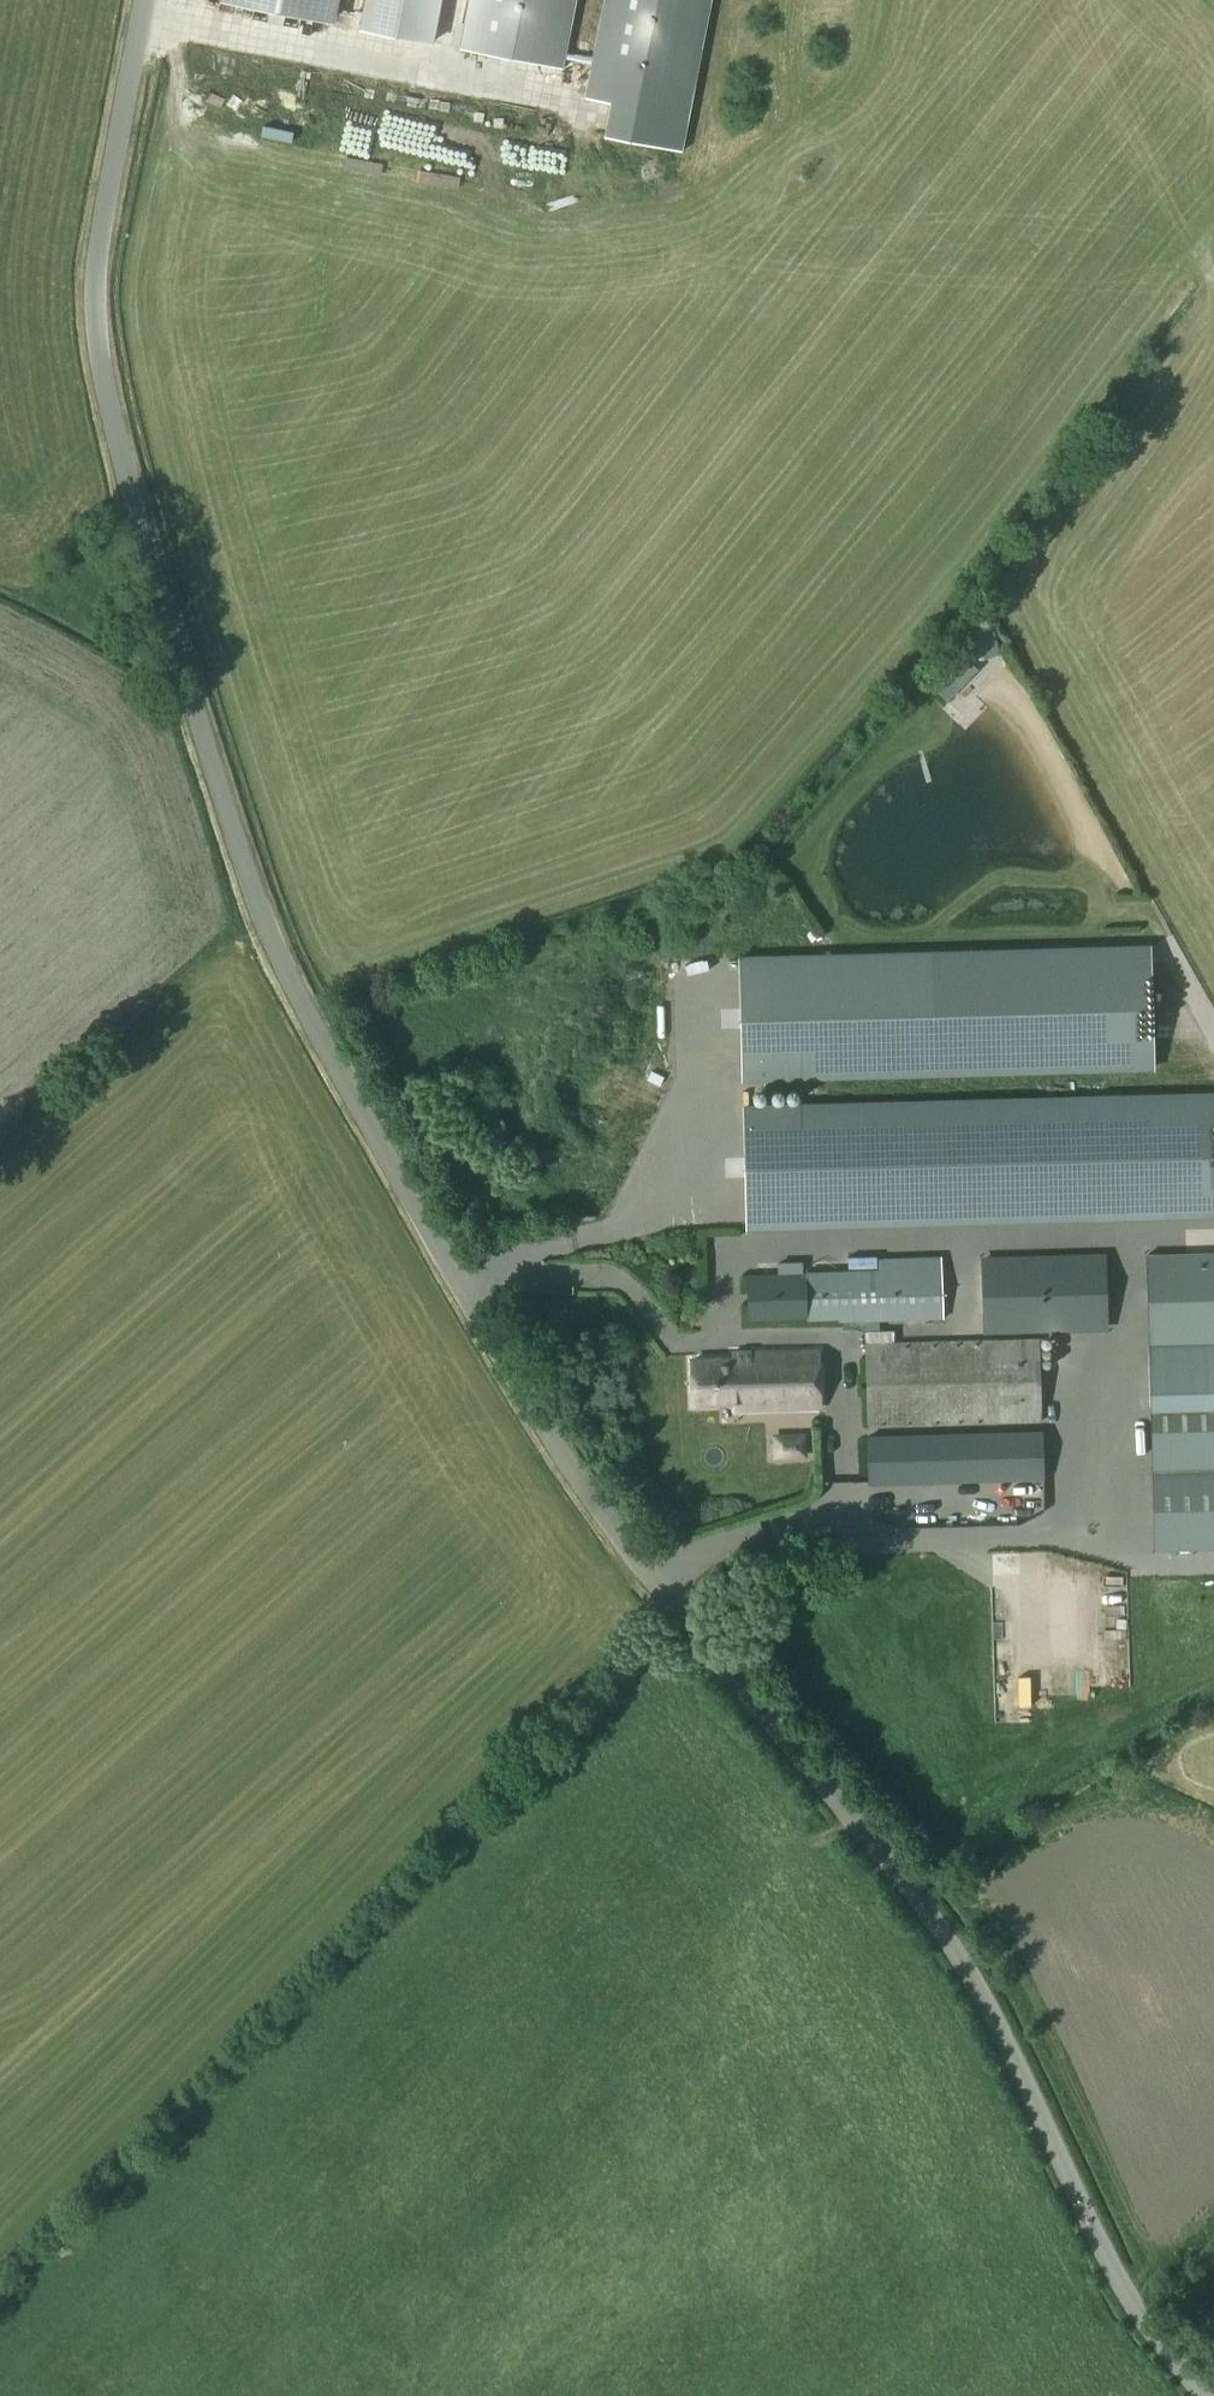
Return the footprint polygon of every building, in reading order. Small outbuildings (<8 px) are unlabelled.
[(225,2),(253,7),(250,18),(266,21),(269,10),(283,13),(281,24),(297,27),(300,16),(327,22),(331,0),(225,0),(225,2)] [(359,30),(428,42),(437,0),(365,0),(359,30)] [(464,46),(564,63),(576,0),(472,0),(464,46)] [(581,132),(679,153),(710,0),(607,0),(581,132)] [(995,633),(963,640),(968,665),(1000,658),(995,633)] [(757,1104),(757,1079),(1168,1067),(1164,947),(737,959),(744,1230),(1213,1216),(1213,1091),(757,1104)] [(1147,1256),(1149,1347),(1213,1345),(1213,1254),(1147,1256)] [(1108,1326),(1105,1255),(1002,1258),(985,1259),(988,1330),(1108,1326)] [(804,1276),(747,1278),(749,1321),(841,1318),(841,1322),(943,1318),(941,1258),(881,1261),(881,1272),(804,1275),(804,1276)] [(1038,1339),(865,1345),(866,1429),(1042,1423),(1038,1339)] [(1149,1347),(1152,1420),(1213,1418),(1213,1345),(1149,1347)] [(732,1359),(691,1361),(692,1407),(734,1405),(734,1412),(819,1409),(817,1352),(750,1354),(732,1354),(732,1359)] [(802,1427),(780,1428),(780,1417),(766,1417),(767,1455),(803,1454),(802,1427)] [(1152,1420),(1155,1518),(1213,1517),(1213,1418),(1152,1420)] [(1041,1433),(868,1438),(869,1485),(1044,1480),(1041,1433)]
